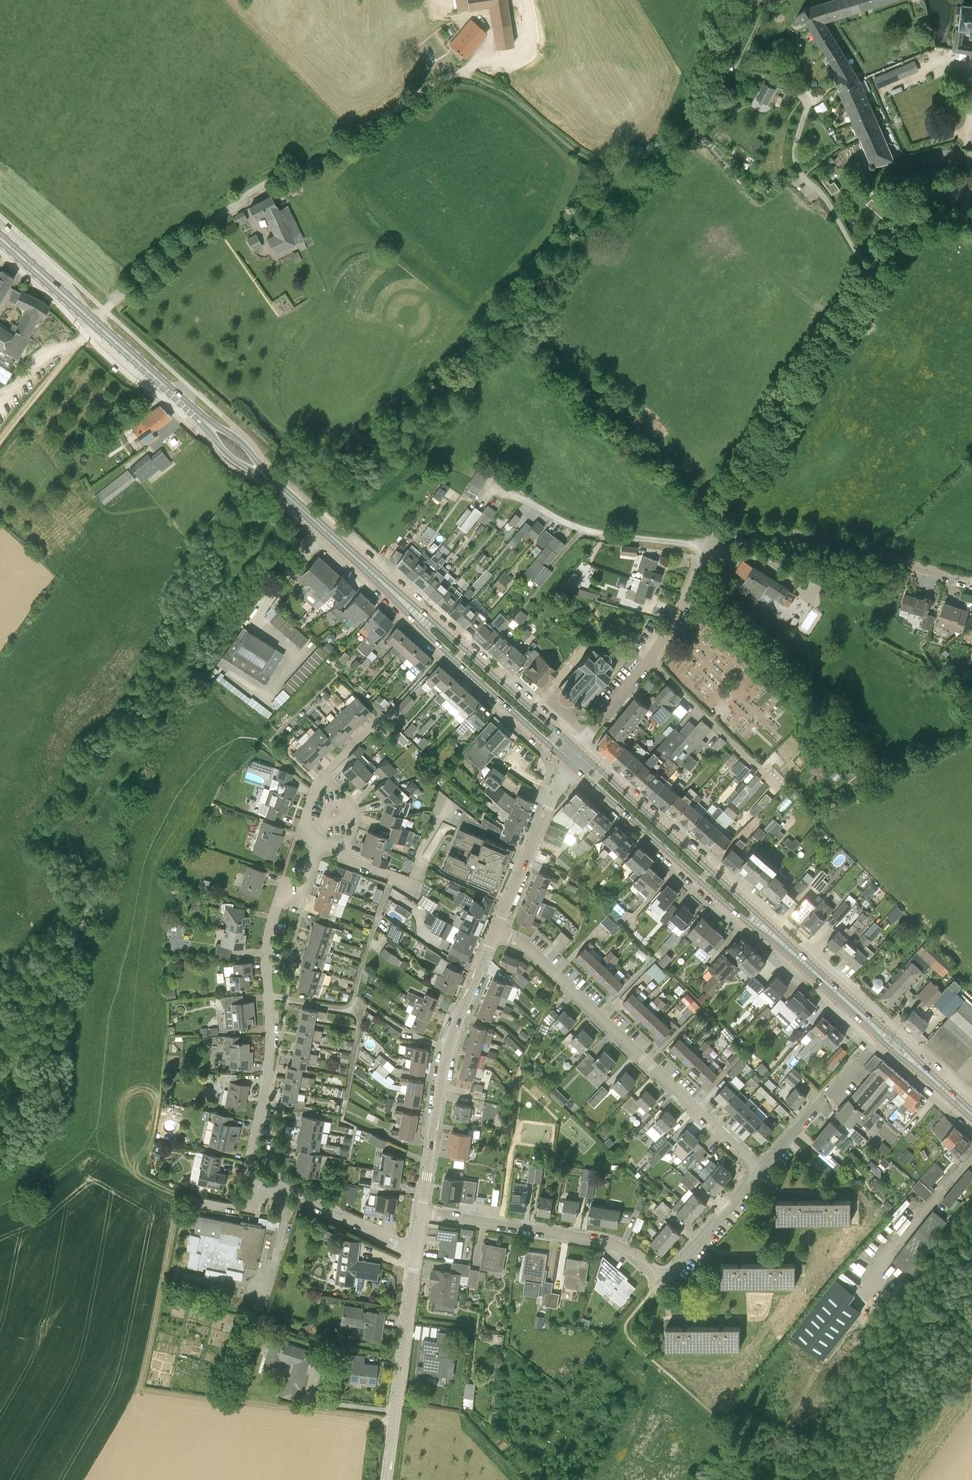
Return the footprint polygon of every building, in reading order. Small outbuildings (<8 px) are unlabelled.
[(495,48),(514,46),(507,0),(455,0),(457,11),(468,10),(469,11),(488,7),(495,48)] [(829,2),(834,19),(873,6),(871,0),(833,0),(829,2)] [(834,19),(829,2),(825,3),(813,7),(808,10),(806,11),(805,9),(797,15),(803,23),(803,26),(810,25),(812,30),(825,22),(834,19)] [(958,51),(971,53),(971,4),(962,3),(959,28),(957,28),(956,37),(954,50),(958,51)] [(470,20),(456,37),(450,45),(465,58),(471,50),(486,33),(470,20)] [(825,22),(812,30),(820,44),(825,50),(826,50),(837,45),(838,44),(825,22)] [(837,82),(839,88),(840,88),(840,90),(860,83),(855,72),(838,44),(837,45),(826,50),(825,50),(832,62),(838,71),(834,73),(837,82)] [(878,88),(900,79),(895,69),(874,79),(878,88)] [(503,75),(496,77),(500,86),(506,84),(503,75)] [(840,88),(839,88),(840,91),(855,124),(865,119),(863,115),(873,112),(860,83),(840,90),(840,88)] [(758,99),(764,103),(766,104),(770,98),(774,88),(765,84),(758,99)] [(880,128),(873,112),(863,115),(865,119),(855,124),(862,141),(868,138),(866,134),(880,128)] [(862,141),(872,162),(871,162),(870,163),(870,164),(870,165),(870,166),(870,167),(871,167),(871,168),(872,168),(873,168),(874,168),(875,168),(876,167),(876,166),(877,164),(880,163),(893,160),(893,159),(880,128),(866,134),(868,138),(862,141)] [(704,135),(700,139),(708,146),(711,142),(704,135)] [(826,187),(832,195),(840,189),(834,181),(826,187)] [(254,217),(256,219),(265,214),(274,234),(267,238),(275,253),(304,239),(289,206),(279,211),(276,205),(271,196),(249,208),(254,217)] [(866,204),(876,212),(881,206),(872,198),(866,204)] [(242,224),(248,220),(243,211),(236,215),(237,216),(233,218),(235,223),(239,221),(242,224)] [(256,235),(248,240),(253,250),(262,245),(256,235)] [(291,254),(295,262),(301,259),(297,251),(291,254)] [(9,286),(14,277),(2,270),(0,273),(0,301),(9,286)] [(14,289),(10,298),(10,300),(16,302),(21,292),(14,289)] [(41,301),(21,292),(16,302),(15,303),(26,309),(27,308),(41,315),(43,316),(48,308),(41,302),(41,301)] [(41,315),(27,308),(26,309),(18,327),(13,324),(10,329),(0,322),(0,349),(14,357),(18,360),(30,339),(28,337),(32,331),(41,315)] [(1,365),(8,369),(13,361),(12,360),(14,357),(0,349),(0,366),(1,365)] [(160,406),(152,411),(148,414),(157,427),(170,418),(171,416),(160,406)] [(157,427),(148,414),(132,425),(145,446),(157,438),(152,431),(157,427)] [(124,421),(109,432),(114,439),(129,429),(124,421)] [(142,482),(170,461),(160,449),(150,458),(148,455),(131,468),(142,482)] [(470,482),(481,488),(482,488),(491,474),(480,468),(476,472),(470,482)] [(128,470),(97,494),(104,504),(135,480),(128,470)] [(481,488),(470,482),(467,490),(468,490),(465,495),(474,500),(476,495),(477,495),(481,488)] [(440,487),(434,496),(440,501),(446,492),(440,487)] [(488,505),(479,518),(486,524),(495,512),(488,505)] [(461,525),(472,511),(468,508),(456,522),(461,525)] [(472,511),(461,525),(465,529),(476,515),(472,511)] [(516,514),(508,522),(513,527),(521,518),(516,514)] [(537,521),(532,527),(525,533),(534,540),(544,527),(537,521)] [(519,541),(525,533),(532,527),(526,522),(514,537),(519,541)] [(481,524),(474,534),(477,536),(485,527),(481,524)] [(431,539),(436,531),(429,526),(423,534),(431,539)] [(435,539),(441,544),(448,534),(442,530),(440,533),(439,533),(435,539)] [(545,547),(555,537),(546,530),(537,541),(545,547)] [(556,535),(555,537),(545,547),(525,572),(541,585),(552,571),(547,566),(566,544),(556,535)] [(621,554),(635,556),(636,548),(622,546),(621,554)] [(418,557),(408,549),(403,555),(397,550),(395,551),(389,560),(396,566),(406,574),(418,558),(418,557)] [(406,574),(412,580),(431,558),(431,557),(427,554),(428,552),(424,549),(418,557),(418,558),(406,574)] [(412,580),(422,589),(442,563),(445,560),(436,552),(431,557),(431,558),(412,580)] [(488,557),(483,552),(478,558),(482,562),(488,557)] [(648,557),(643,555),(638,569),(644,571),(641,579),(655,584),(658,585),(662,575),(653,572),(657,560),(648,557)] [(318,556),(312,564),(307,568),(303,564),(291,576),(318,601),(320,599),(340,576),(318,556)] [(790,608),(792,604),(798,595),(754,567),(749,564),(748,563),(748,564),(744,561),(744,560),(736,572),(737,572),(741,575),(742,576),(744,577),(745,577),(746,578),(741,586),(742,586),(741,588),(740,588),(740,589),(748,594),(758,601),(765,591),(790,608)] [(447,567),(442,563),(422,589),(428,594),(442,578),(439,576),(447,567)] [(827,589),(833,578),(818,569),(812,580),(827,589)] [(799,586),(807,574),(801,570),(793,582),(799,586)] [(505,571),(498,579),(505,585),(512,577),(505,571)] [(442,579),(442,578),(428,594),(437,602),(452,584),(456,579),(448,572),(442,579)] [(574,572),(564,585),(570,590),(580,578),(574,572)] [(348,600),(347,599),(343,595),(352,586),(349,582),(345,578),(345,579),(341,575),(340,576),(320,599),(325,603),(332,595),(337,600),(333,604),(336,607),(339,610),(348,600)] [(641,579),(635,577),(631,589),(628,588),(625,597),(633,600),(643,603),(646,596),(650,597),(655,584),(641,579)] [(505,585),(498,579),(494,583),(503,590),(506,587),(505,586),(505,585)] [(463,595),(452,584),(437,602),(447,611),(453,604),(458,599),(459,600),(463,595)] [(448,612),(455,619),(469,604),(467,602),(474,594),(473,593),(474,592),(470,588),(463,595),(459,600),(448,612)] [(578,594),(597,600),(598,595),(579,589),(578,594)] [(360,592),(342,613),(339,610),(336,607),(331,611),(345,623),(349,621),(368,599),(360,592)] [(905,594),(902,604),(901,608),(924,615),(922,625),(931,629),(938,603),(935,601),(934,600),(931,600),(925,598),(924,600),(905,594)] [(356,626),(369,613),(375,606),(368,599),(349,621),(345,623),(350,627),(353,624),(356,626)] [(945,602),(942,611),(938,625),(962,631),(965,621),(968,611),(960,609),(950,606),(951,603),(945,602)] [(455,619),(465,627),(478,612),(469,604),(455,619)] [(360,629),(367,636),(386,615),(378,609),(360,629)] [(510,621),(508,624),(516,631),(528,616),(520,610),(510,621)] [(465,627),(472,634),(484,620),(486,617),(479,611),(478,612),(465,627)] [(282,616),(278,612),(270,621),(274,625),(282,616)] [(500,634),(508,624),(510,621),(500,612),(489,625),(484,620),(472,634),(487,648),(500,634)] [(357,647),(367,656),(377,645),(374,643),(393,622),(386,615),(367,636),(357,647)] [(287,620),(282,616),(274,625),(279,629),(287,620)] [(287,620),(279,629),(283,633),(291,624),(287,620)] [(288,637),(296,628),(291,624),(283,633),(288,637)] [(284,654),(243,627),(222,656),(265,684),(284,654)] [(300,632),(296,628),(288,637),(292,641),(300,632)] [(404,634),(397,628),(391,635),(387,639),(394,645),(404,634)] [(532,633),(526,628),(520,636),(526,640),(532,633)] [(300,632),(292,641),(297,644),(304,636),(300,632)] [(394,645),(401,651),(411,640),(404,634),(394,645)] [(499,659),(512,644),(500,634),(487,648),(493,653),(494,654),(499,659)] [(309,639),(304,636),(297,644),(301,648),(309,639)] [(418,646),(411,640),(401,651),(407,657),(418,646)] [(499,659),(506,665),(514,672),(522,663),(526,658),(534,648),(534,649),(537,645),(533,641),(527,648),(528,649),(524,655),(512,644),(499,659)] [(329,653),(334,647),(327,642),(322,648),(323,648),(329,653)] [(410,667),(424,652),(418,646),(407,657),(403,661),(410,667)] [(319,647),(315,651),(324,659),(328,655),(319,647)] [(558,670),(534,649),(534,648),(526,658),(522,663),(528,667),(525,671),(525,672),(532,677),(533,676),(534,677),(534,678),(534,679),(533,679),(540,685),(548,676),(551,678),(558,670)] [(571,699),(572,699),(574,700),(573,701),(577,705),(578,704),(581,706),(582,705),(581,705),(585,700),(586,701),(587,700),(586,699),(590,695),(591,695),(591,694),(595,690),(596,689),(599,686),(610,675),(609,674),(615,668),(609,663),(610,662),(609,661),(610,659),(611,658),(610,655),(609,654),(607,652),(604,652),(603,652),(601,653),(600,652),(600,653),(599,653),(599,654),(598,653),(597,653),(596,652),(593,649),(588,655),(587,654),(577,666),(574,670),(574,669),(573,670),(574,671),(570,675),(569,675),(569,676),(565,680),(564,681),(560,686),(559,687),(562,689),(561,690),(565,694),(565,693),(567,694),(567,695),(569,695),(571,696),(571,697),(571,699)] [(315,651),(311,656),(320,664),(324,659),(315,651)] [(343,663),(349,656),(345,652),(339,659),(343,663)] [(431,658),(424,652),(410,667),(409,669),(416,675),(421,670),(431,658)] [(316,668),(320,664),(311,656),(307,660),(316,668)] [(365,668),(372,660),(368,657),(361,664),(365,668)] [(307,660),(303,664),(312,672),(316,668),(307,660)] [(342,663),(338,660),(334,665),(339,668),(342,663)] [(299,669),(308,677),(312,672),(303,664),(299,669)] [(431,688),(433,686),(446,672),(439,666),(429,677),(425,682),(431,688)] [(304,681),(308,677),(299,669),(295,673),(304,681)] [(440,692),(453,678),(446,672),(433,686),(440,692)] [(300,686),(304,681),(295,673),(291,678),(300,686)] [(291,678),(287,682),(296,690),(300,686),(291,678)] [(447,698),(459,684),(453,678),(440,692),(447,698)] [(642,686),(649,692),(656,685),(649,679),(642,686)] [(292,694),(296,690),(287,682),(283,686),(292,694)] [(459,684),(447,698),(453,704),(466,690),(459,684)] [(668,685),(649,706),(655,712),(662,703),(671,710),(682,698),(668,685)] [(325,690),(321,694),(327,700),(331,696),(325,690)] [(466,690),(453,704),(460,710),(473,696),(466,690)] [(409,694),(397,707),(403,714),(415,700),(409,694)] [(380,703),(380,704),(384,699),(380,695),(376,700),(380,703)] [(348,705),(363,721),(372,712),(356,696),(348,705)] [(465,718),(480,702),(473,696),(460,710),(462,712),(460,714),(465,718)] [(648,707),(636,697),(629,705),(643,716),(649,708),(648,707)] [(385,699),(384,699),(380,704),(384,707),(389,703),(385,699)] [(490,712),(480,702),(465,718),(451,735),(456,740),(469,726),(474,729),(476,726),(477,727),(478,725),(490,712)] [(656,712),(653,715),(662,722),(672,712),(671,710),(662,703),(655,712),(656,712)] [(681,719),(689,710),(681,703),(673,712),(681,719)] [(354,729),(363,721),(348,705),(339,714),(354,729)] [(643,716),(629,705),(623,713),(637,724),(643,716)] [(637,724),(623,713),(617,721),(630,732),(637,724)] [(354,729),(339,714),(330,722),(346,738),(354,729)] [(423,734),(435,721),(431,717),(418,730),(423,734)] [(490,720),(462,752),(481,770),(496,753),(496,754),(510,738),(490,720)] [(686,737),(657,771),(661,775),(667,769),(672,773),(677,768),(679,765),(694,747),(702,738),(712,728),(702,720),(686,737)] [(630,732),(617,721),(610,729),(624,740),(630,732)] [(346,738),(330,722),(322,730),(319,728),(334,743),(337,746),(346,738)] [(417,727),(412,722),(404,731),(409,736),(417,727)] [(310,736),(326,752),(334,743),(319,728),(310,736)] [(657,771),(686,737),(676,728),(645,764),(644,763),(631,778),(642,787),(657,771)] [(598,743),(598,747),(598,749),(612,761),(625,746),(628,743),(624,740),(610,729),(603,737),(598,743)] [(310,736),(306,732),(298,740),(302,744),(302,745),(317,760),(326,752),(310,736)] [(424,737),(418,744),(423,748),(429,742),(424,737)] [(719,750),(726,741),(721,737),(713,745),(719,750)] [(346,740),(340,746),(344,750),(350,744),(346,740)] [(630,751),(625,746),(612,761),(622,769),(642,746),(638,742),(630,751)] [(302,745),(294,753),(302,762),(309,769),(317,760),(302,745)] [(359,745),(348,757),(352,761),(342,771),(350,779),(364,765),(358,758),(365,751),(359,745)] [(642,746),(622,769),(631,778),(644,763),(640,759),(647,751),(642,746)] [(433,752),(429,748),(425,753),(429,757),(433,752)] [(730,754),(727,750),(719,759),(723,763),(730,754)] [(739,757),(734,752),(730,757),(735,762),(739,757)] [(682,763),(690,770),(698,761),(690,754),(682,763)] [(385,759),(374,771),(379,776),(391,765),(385,759)] [(262,771),(264,764),(253,760),(248,766),(262,771)] [(740,760),(731,770),(737,775),(746,765),(740,760)] [(359,787),(373,774),(364,765),(350,779),(359,787)] [(391,765),(379,776),(383,780),(374,790),(382,798),(385,795),(392,788),(393,788),(396,784),(389,778),(396,770),(391,765)] [(751,769),(746,765),(737,775),(734,779),(739,783),(751,769)] [(497,795),(501,789),(497,786),(501,781),(500,780),(501,780),(502,778),(504,776),(492,767),(480,783),(486,788),(484,791),(492,799),(496,794),(497,795)] [(672,773),(652,796),(662,805),(666,808),(666,809),(667,809),(680,794),(685,789),(678,783),(674,788),(670,785),(682,772),(677,768),(672,773)] [(293,774),(279,769),(276,779),(273,778),(269,789),(270,789),(265,804),(261,802),(258,813),(274,818),(277,809),(286,812),(288,807),(290,802),(296,805),(297,804),(292,802),(294,797),(297,787),(289,784),(293,774)] [(657,771),(642,787),(652,796),(672,773),(667,769),(661,775),(657,771)] [(430,772),(424,778),(431,784),(436,778),(430,772)] [(752,788),(761,778),(757,775),(748,784),(752,788)] [(739,784),(735,789),(739,793),(744,788),(739,784)] [(396,785),(385,795),(382,798),(387,803),(384,811),(403,818),(403,817),(407,816),(411,804),(401,800),(397,796),(399,794),(393,789),(397,785),(396,785)] [(672,810),(678,816),(698,793),(692,787),(684,797),(680,794),(667,809),(670,812),(672,810)] [(496,794),(492,799),(505,812),(526,820),(534,801),(517,793),(515,799),(501,789),(497,795),(496,794)] [(553,818),(564,828),(567,831),(572,835),(576,831),(577,832),(584,825),(585,825),(599,809),(589,801),(580,792),(580,791),(579,791),(575,791),(575,792),(574,794),(553,818)] [(831,800),(827,791),(821,794),(825,803),(831,800)] [(848,800),(844,792),(838,794),(838,796),(837,797),(841,804),(848,800)] [(678,816),(691,827),(703,814),(695,807),(703,797),(698,793),(678,816)] [(767,793),(758,803),(763,808),(772,798),(767,793)] [(784,811),(794,800),(789,796),(779,807),(784,811)] [(521,832),(526,820),(505,812),(492,799),(490,807),(503,817),(501,822),(504,824),(521,832)] [(703,814),(691,827),(701,836),(724,810),(719,806),(713,813),(708,809),(704,814),(703,814)] [(599,809),(585,825),(592,831),(580,845),(575,840),(570,845),(582,856),(613,822),(605,815),(599,810),(600,810),(599,809)] [(701,836),(711,845),(734,819),(724,810),(701,836)] [(384,811),(380,822),(393,826),(391,832),(411,839),(412,839),(414,833),(414,832),(400,827),(403,818),(384,811)] [(758,825),(763,820),(759,816),(754,820),(758,825)] [(516,843),(520,834),(521,832),(504,824),(503,829),(484,818),(481,824),(499,836),(516,843)] [(563,839),(564,839),(567,831),(564,828),(553,818),(551,823),(544,838),(546,836),(561,843),(563,839)] [(768,823),(772,827),(773,827),(777,822),(773,818),(768,823)] [(734,819),(711,845),(720,853),(727,846),(732,839),(724,832),(734,819)] [(253,851),(266,855),(275,859),(276,854),(277,852),(278,853),(279,851),(279,850),(278,850),(283,836),(280,835),(283,827),(263,821),(253,851)] [(778,822),(771,830),(779,838),(784,833),(779,829),(782,825),(778,822)] [(626,834),(616,825),(604,839),(614,848),(626,834)] [(760,827),(752,835),(758,840),(758,841),(759,843),(767,833),(760,827)] [(507,851),(504,850),(505,846),(483,837),(482,838),(463,830),(461,836),(457,835),(453,843),(467,849),(463,859),(449,853),(445,862),(449,864),(446,870),(465,878),(465,879),(487,888),(489,885),(497,888),(504,872),(500,870),(507,851)] [(364,842),(382,848),(386,837),(368,831),(364,842)] [(391,832),(389,839),(409,846),(411,839),(391,832)] [(420,835),(414,833),(412,839),(418,841),(420,835)] [(627,834),(626,834),(614,848),(624,857),(636,843),(627,835),(627,834)] [(788,837),(784,842),(794,851),(801,842),(796,838),(793,841),(788,837)] [(723,859),(726,861),(736,869),(735,870),(736,870),(739,866),(748,855),(741,849),(746,843),(743,840),(741,838),(729,851),(723,858),(723,859)] [(373,857),(371,863),(387,868),(389,861),(379,857),(382,848),(364,842),(360,853),(373,857)] [(631,885),(633,883),(649,864),(654,859),(648,854),(646,855),(643,852),(644,851),(644,852),(645,851),(644,850),(643,851),(639,847),(640,846),(639,846),(626,860),(637,871),(636,872),(634,872),(626,881),(631,885)] [(389,858),(393,849),(387,847),(384,856),(389,858)] [(597,862),(600,864),(610,853),(605,848),(599,854),(602,857),(597,862)] [(766,859),(755,849),(748,855),(739,866),(748,873),(751,876),(766,859)] [(557,859),(565,866),(568,869),(574,864),(563,853),(557,859)] [(610,853),(600,864),(597,867),(601,871),(614,857),(610,853)] [(751,876),(762,886),(763,887),(778,869),(766,859),(751,876)] [(264,871),(240,863),(237,871),(245,873),(239,892),(247,895),(257,898),(262,883),(265,884),(265,883),(262,882),(264,877),(262,876),(264,871)] [(352,895),(356,884),(349,881),(343,879),(346,869),(331,864),(328,874),(325,873),(322,885),(336,890),(342,892),(352,895)] [(657,871),(649,864),(633,883),(634,884),(633,885),(639,891),(657,871)] [(822,868),(814,877),(809,882),(820,892),(829,882),(824,878),(828,874),(822,868)] [(352,871),(346,869),(343,879),(349,881),(352,871)] [(778,869),(763,887),(777,900),(787,889),(788,887),(784,883),(788,878),(778,869)] [(352,871),(349,881),(356,884),(359,873),(352,871)] [(534,883),(547,889),(550,881),(557,884),(559,879),(540,871),(534,883)] [(665,878),(657,871),(639,891),(647,898),(665,878)] [(787,889),(777,900),(774,903),(783,912),(790,904),(796,897),(809,882),(814,877),(808,871),(790,892),(787,889)] [(426,894),(431,886),(430,886),(433,881),(427,878),(427,879),(426,879),(425,880),(424,880),(420,892),(422,894),(423,893),(426,894)] [(450,882),(447,890),(456,894),(460,886),(450,882)] [(569,882),(566,887),(575,892),(578,887),(569,882)] [(529,896),(542,901),(547,889),(534,883),(529,896)] [(874,883),(869,889),(875,894),(880,888),(874,883)] [(318,896),(337,903),(339,898),(340,898),(342,892),(336,890),(322,885),(318,896)] [(673,907),(669,903),(678,893),(669,885),(659,896),(664,901),(661,904),(669,911),(660,920),(665,924),(672,917),(679,910),(674,906),(673,907)] [(868,898),(873,892),(869,889),(868,888),(863,893),(868,898)] [(484,917),(485,918),(493,898),(483,894),(480,902),(466,893),(461,901),(462,901),(460,905),(463,907),(467,910),(484,917)] [(417,903),(432,913),(435,907),(430,904),(433,900),(423,894),(417,903)] [(803,920),(823,899),(819,895),(813,901),(808,896),(793,913),(800,919),(801,918),(803,920)] [(850,895),(833,915),(840,921),(857,900),(850,895)] [(319,916),(335,922),(337,916),(334,915),(338,903),(337,903),(318,896),(314,908),(321,910),(319,916)] [(529,896),(524,908),(536,913),(542,901),(529,896)] [(548,908),(555,911),(560,901),(553,898),(548,908)] [(803,920),(802,921),(811,928),(810,929),(814,932),(825,919),(821,915),(831,905),(823,899),(803,920)] [(616,901),(612,906),(622,915),(626,911),(616,901)] [(240,908),(233,907),(233,904),(224,902),(223,903),(221,912),(225,912),(224,920),(227,920),(226,929),(246,932),(246,931),(244,931),(245,923),(250,923),(251,916),(239,914),(240,908)] [(397,903),(393,909),(407,917),(410,912),(397,903)] [(688,921),(694,913),(689,909),(690,909),(686,905),(685,906),(684,904),(679,910),(672,917),(678,923),(672,930),(674,932),(666,942),(665,941),(657,951),(663,956),(685,929),(683,927),(688,921)] [(612,906),(607,910),(617,920),(622,915),(612,906)] [(464,917),(459,928),(477,936),(477,935),(484,917),(467,910),(463,907),(460,916),(464,917)] [(536,913),(524,908),(518,920),(538,929),(540,923),(533,921),(536,913)] [(375,915),(366,912),(365,918),(373,921),(375,915)] [(601,922),(607,929),(615,921),(608,915),(601,922)] [(446,938),(453,925),(437,917),(430,930),(446,938)] [(688,932),(695,938),(709,922),(702,917),(688,932)] [(839,929),(834,934),(828,941),(837,950),(848,938),(862,922),(858,919),(849,929),(847,927),(842,932),(839,929)] [(316,921),(312,932),(332,939),(336,928),(316,921)] [(385,935),(398,945),(404,930),(392,921),(385,935)] [(615,921),(607,929),(614,935),(621,928),(615,921)] [(695,938),(702,944),(716,929),(709,922),(695,938)] [(878,925),(875,922),(860,938),(864,942),(868,937),(873,931),(878,925)] [(859,947),(848,959),(857,968),(864,961),(869,956),(862,950),(867,944),(868,945),(882,929),(878,925),(873,931),(868,937),(864,942),(859,947)] [(477,936),(459,928),(452,944),(453,944),(449,953),(466,962),(470,952),(472,947),(474,948),(477,942),(475,941),(477,937),(477,936)] [(226,929),(224,929),(221,943),(218,943),(216,958),(230,957),(231,946),(243,948),(246,932),(226,929)] [(723,935),(716,929),(702,944),(712,953),(726,938),(726,937),(724,939),(722,938),(721,936),(723,935)] [(329,950),(332,939),(312,932),(308,943),(329,950)] [(571,941),(566,937),(560,944),(564,948),(571,941)] [(735,940),(727,948),(728,949),(734,954),(731,958),(738,964),(753,947),(741,937),(737,942),(735,940)] [(848,959),(859,947),(856,944),(848,938),(837,950),(848,959)] [(576,956),(586,965),(595,956),(590,951),(595,945),(591,941),(576,956)] [(308,943),(305,954),(325,961),(329,950),(308,943)] [(930,964),(931,965),(940,956),(926,943),(894,976),(908,989),(930,964)] [(379,955),(392,963),(399,967),(404,970),(408,963),(403,960),(402,961),(400,959),(396,957),(397,956),(393,953),(384,947),(379,955)] [(640,948),(635,953),(643,961),(648,956),(640,948)] [(753,948),(742,961),(756,973),(767,960),(753,948)] [(601,961),(595,956),(586,965),(596,975),(605,965),(606,966),(611,960),(616,954),(611,950),(601,961)] [(667,952),(659,962),(665,967),(673,958),(667,952)] [(723,952),(708,967),(715,973),(704,986),(708,989),(713,993),(728,977),(737,967),(738,965),(723,952)] [(507,968),(515,972),(511,976),(520,986),(527,979),(522,974),(529,967),(523,962),(520,960),(504,953),(500,962),(508,966),(507,968)] [(322,972),(322,971),(325,961),(305,954),(301,965),(305,967),(322,972)] [(616,954),(611,960),(614,963),(619,958),(616,954)] [(431,970),(439,974),(457,982),(461,972),(456,970),(458,966),(440,955),(431,970)] [(251,962),(233,963),(234,975),(230,976),(231,989),(240,989),(250,988),(249,974),(250,974),(251,973),(251,972),(252,972),(252,971),(252,970),(251,962)] [(654,963),(647,970),(659,982),(666,975),(654,963)] [(948,963),(939,972),(943,976),(947,972),(952,967),(948,963)] [(595,975),(605,984),(614,974),(606,966),(605,965),(595,975)] [(305,967),(302,978),(322,984),(326,973),(322,971),(322,972),(305,967)] [(737,967),(728,977),(730,980),(740,969),(737,967)] [(457,982),(439,974),(433,985),(452,993),(457,982)] [(620,980),(614,974),(605,984),(615,993),(629,978),(625,974),(620,980)] [(786,989),(785,988),(780,984),(783,981),(777,976),(761,994),(772,1004),(786,989)] [(908,989),(894,976),(878,994),(892,1007),(908,989)] [(322,984),(302,978),(298,988),(319,995),(322,984)] [(489,990),(501,995),(504,988),(511,991),(513,986),(494,978),(489,990)] [(935,1002),(947,1014),(926,1039),(959,1067),(971,1053),(971,1005),(957,991),(962,985),(956,978),(935,1002)] [(923,999),(922,1000),(929,1006),(943,992),(938,987),(940,986),(937,984),(935,985),(930,981),(919,994),(923,999)] [(684,990),(680,985),(675,990),(680,995),(684,990)] [(623,1002),(633,1011),(642,1001),(637,996),(642,990),(638,987),(623,1002)] [(175,989),(166,990),(167,1000),(176,999),(175,989)] [(433,992),(427,989),(424,998),(409,991),(406,997),(433,1009),(438,998),(432,995),(433,992)] [(704,1003),(713,993),(708,989),(706,992),(704,991),(698,998),(704,1003)] [(799,990),(799,989),(781,1009),(792,1021),(811,1000),(809,998),(807,997),(805,994),(805,995),(799,990)] [(483,1002),(496,1007),(501,995),(489,990),(483,1002)] [(374,994),(369,991),(365,996),(370,999),(374,994)] [(642,1001),(633,1011),(642,1020),(657,1005),(667,995),(664,991),(654,1001),(653,1000),(647,1006),(642,1001)] [(242,995),(232,996),(223,996),(224,1007),(232,1006),(234,1027),(255,1026),(254,1015),(252,1015),(252,1010),(253,1010),(253,1002),(243,1003),(242,995)] [(417,1015),(428,1020),(433,1009),(406,997),(405,1001),(414,1005),(410,1013),(416,1015),(417,1015)] [(663,999),(657,1005),(661,1008),(666,1003),(663,999)] [(790,1023),(796,1029),(817,1005),(811,1000),(792,1021),(781,1009),(776,1014),(788,1025),(790,1023)] [(922,1000),(905,1019),(919,1033),(929,1022),(921,1016),(929,1006),(922,1000)] [(478,1015),(491,1020),(496,1007),(483,1002),(478,1015)] [(694,1013),(701,1006),(696,1002),(690,1008),(694,1013)] [(505,1005),(503,1011),(510,1013),(512,1008),(505,1005)] [(314,1022),(315,1015),(325,1017),(326,1012),(302,1007),(300,1019),(314,1022)] [(555,1021),(565,1031),(575,1021),(564,1010),(559,1016),(553,1009),(543,1019),(550,1026),(555,1021)] [(643,1020),(652,1029),(662,1020),(652,1010),(643,1020)] [(369,1019),(365,1025),(371,1028),(375,1023),(371,1021),(374,1016),(369,1013),(366,1017),(369,1019)] [(825,1015),(824,1014),(811,1028),(817,1034),(815,1035),(799,1053),(804,1057),(833,1025),(826,1018),(825,1018),(823,1017),(825,1015)] [(416,1015),(410,1029),(410,1030),(415,1033),(417,1029),(423,1032),(428,1020),(417,1015),(416,1015)] [(314,1022),(300,1019),(298,1031),(321,1035),(322,1030),(313,1028),(314,1022)] [(668,1025),(662,1020),(652,1029),(662,1039),(676,1024),(673,1020),(668,1025)] [(491,1042),(494,1030),(474,1024),(471,1037),(484,1041),(484,1040),(491,1042)] [(833,1025),(804,1057),(808,1062),(825,1043),(826,1041),(833,1048),(840,1040),(845,1035),(839,1029),(839,1030),(833,1025)] [(386,1032),(397,1040),(401,1033),(391,1026),(386,1032)] [(727,1027),(722,1031),(731,1043),(737,1039),(727,1027)] [(530,1034),(524,1028),(519,1034),(524,1039),(530,1034)] [(572,1040),(583,1050),(594,1039),(583,1029),(575,1037),(571,1033),(562,1041),(567,1046),(572,1040)] [(321,1035),(298,1031),(295,1043),(309,1045),(311,1038),(321,1040),(321,1035)] [(680,1056),(690,1046),(684,1041),(689,1036),(685,1032),(671,1047),(680,1056)] [(518,1044),(509,1035),(505,1040),(513,1049),(518,1044)] [(230,1067),(242,1067),(252,1068),(252,1060),(248,1059),(249,1043),(239,1043),(236,1042),(237,1036),(227,1036),(227,1044),(231,1044),(230,1067)] [(471,1037),(467,1050),(480,1054),(484,1041),(471,1037)] [(745,1043),(741,1038),(737,1041),(742,1046),(745,1043)] [(701,1046),(705,1050),(710,1045),(706,1041),(701,1046)] [(309,1045),(295,1043),(293,1054),(317,1059),(318,1054),(308,1052),(309,1045)] [(406,1045),(405,1053),(411,1054),(410,1059),(426,1061),(428,1049),(406,1045)] [(710,1045),(705,1050),(709,1054),(714,1048),(710,1045)] [(690,1046),(680,1056),(690,1066),(699,1056),(690,1046)] [(841,1046),(826,1064),(831,1069),(847,1052),(841,1046)] [(605,1049),(596,1059),(589,1053),(576,1066),(584,1074),(595,1062),(606,1073),(617,1061),(616,1061),(610,1055),(609,1056),(604,1051),(605,1050),(605,1049)] [(467,1050),(464,1063),(477,1066),(480,1054),(467,1050)] [(699,1056),(690,1066),(700,1075),(709,1065),(714,1059),(709,1054),(705,1050),(699,1056)] [(732,1069),(743,1058),(737,1052),(727,1064),(732,1069)] [(317,1059),(293,1054),(291,1066),(302,1068),(305,1069),(307,1062),(316,1063),(317,1059)] [(850,1099),(849,1099),(857,1106),(892,1067),(883,1060),(875,1054),(864,1067),(871,1073),(870,1074),(850,1099)] [(733,1078),(748,1063),(743,1058),(732,1069),(728,1073),(733,1078)] [(403,1065),(402,1071),(424,1074),(426,1061),(410,1059),(409,1066),(403,1065)] [(382,1065),(390,1072),(395,1067),(387,1060),(382,1065)] [(535,1066),(529,1062),(525,1067),(531,1071),(535,1066)] [(460,1076),(480,1081),(482,1076),(475,1074),(477,1066),(464,1063),(460,1076)] [(763,1064),(757,1069),(763,1075),(769,1070),(763,1064)] [(709,1065),(700,1075),(709,1084),(724,1069),(720,1065),(715,1071),(709,1065)] [(302,1068),(291,1066),(287,1066),(285,1078),(309,1082),(314,1083),(315,1078),(310,1077),(300,1075),(302,1068)] [(892,1067),(857,1106),(865,1112),(874,1124),(875,1124),(881,1116),(875,1110),(887,1096),(892,1099),(908,1081),(892,1067)] [(799,1081),(803,1076),(794,1068),(790,1073),(799,1081)] [(543,1076),(543,1070),(539,1070),(535,1069),(535,1077),(543,1076)] [(388,1088),(394,1079),(388,1075),(386,1078),(375,1070),(373,1073),(371,1075),(388,1088)] [(613,1084),(623,1094),(636,1080),(626,1071),(613,1084)] [(226,1105),(234,1107),(243,1109),(245,1100),(244,1100),(245,1094),(246,1094),(248,1085),(238,1083),(235,1083),(238,1074),(219,1073),(218,1084),(229,1086),(226,1105)] [(794,1086),(799,1081),(790,1073),(785,1078),(794,1086)] [(752,1084),(755,1086),(762,1079),(756,1074),(753,1077),(752,1076),(745,1083),(750,1087),(752,1084)] [(405,1091),(421,1094),(423,1081),(401,1077),(400,1083),(402,1084),(400,1091),(405,1091)] [(285,1078),(283,1090),(297,1092),(298,1085),(308,1087),(309,1082),(285,1078)] [(724,1105),(739,1089),(740,1088),(731,1079),(715,1096),(724,1105)] [(772,1091),(777,1086),(770,1079),(765,1084),(772,1091)] [(908,1081),(892,1099),(899,1106),(904,1100),(908,1096),(909,1096),(915,1089),(916,1089),(908,1081)] [(476,1083),(475,1088),(475,1090),(473,1097),(485,1100),(486,1093),(487,1090),(483,1088),(484,1085),(476,1083)] [(602,1085),(588,1100),(595,1107),(609,1091),(602,1085)] [(764,1095),(767,1092),(761,1085),(758,1089),(764,1095)] [(557,1100),(562,1094),(556,1087),(550,1093),(557,1100)] [(807,1096),(796,1087),(786,1098),(796,1108),(807,1096)] [(739,1089),(724,1105),(734,1114),(745,1102),(749,1098),(739,1089)] [(922,1094),(916,1089),(915,1089),(909,1096),(908,1096),(904,1100),(899,1106),(897,1109),(896,1108),(887,1118),(892,1123),(901,1112),(903,1113),(907,1108),(912,1111),(920,1102),(917,1099),(922,1094)] [(296,1098),(297,1092),(283,1090),(281,1102),(305,1106),(306,1100),(296,1098)] [(646,1090),(637,1100),(632,1095),(622,1106),(631,1115),(638,1108),(643,1114),(648,1109),(657,1100),(646,1090)] [(398,1096),(396,1103),(418,1106),(421,1094),(405,1091),(404,1097),(398,1096)] [(767,1098),(773,1104),(777,1101),(770,1094),(767,1098)] [(454,1118),(470,1120),(472,1106),(484,1108),(485,1100),(473,1097),(472,1105),(456,1103),(454,1118)] [(837,1113),(845,1120),(851,1125),(855,1121),(861,1126),(863,1124),(870,1130),(875,1124),(874,1124),(865,1112),(857,1106),(849,1099),(837,1113)] [(743,1123),(755,1111),(745,1102),(734,1114),(743,1123)] [(782,1106),(777,1111),(784,1118),(789,1113),(782,1106)] [(417,1113),(395,1110),(395,1115),(397,1116),(396,1123),(415,1126),(417,1113)] [(667,1110),(657,1120),(657,1121),(652,1126),(662,1135),(677,1119),(667,1110)] [(743,1123),(752,1132),(764,1120),(755,1111),(743,1123)] [(210,1145),(222,1147),(232,1149),(234,1140),(233,1140),(234,1135),(238,1136),(241,1124),(231,1121),(232,1116),(214,1112),(211,1122),(215,1123),(210,1145)] [(374,1116),(369,1114),(366,1119),(372,1122),(374,1116)] [(301,1127),(322,1131),(324,1120),(303,1116),(301,1127)] [(767,1116),(764,1120),(752,1132),(762,1141),(774,1129),(777,1126),(767,1116)] [(963,1133),(956,1126),(949,1120),(942,1127),(937,1133),(951,1146),(963,1133)] [(822,1131),(836,1142),(841,1137),(844,1139),(848,1135),(831,1121),(822,1131)] [(392,1129),(391,1135),(413,1138),(415,1126),(396,1123),(395,1129),(392,1129)] [(887,1124),(880,1132),(890,1140),(897,1132),(887,1124)] [(450,1142),(470,1145),(471,1144),(473,1142),(474,1137),(472,1135),(472,1134),(469,1133),(470,1127),(456,1125),(455,1131),(454,1131),(454,1134),(453,1135),(451,1135),(450,1142)] [(301,1127),(299,1139),(320,1143),(322,1131),(301,1127)] [(683,1133),(677,1139),(689,1150),(699,1140),(687,1129),(683,1134),(683,1133)] [(836,1142),(822,1131),(813,1142),(823,1150),(819,1154),(826,1161),(841,1173),(845,1168),(832,1156),(833,1156),(828,1151),(836,1142)] [(916,1135),(911,1131),(905,1137),(910,1142),(916,1135)] [(383,1147),(386,1140),(371,1132),(367,1140),(383,1147)] [(957,1157),(963,1162),(971,1152),(971,1142),(971,1141),(963,1133),(951,1146),(950,1146),(945,1152),(954,1160),(957,1157)] [(658,1152),(668,1141),(663,1135),(652,1146),(658,1152)] [(342,1144),(349,1145),(350,1137),(344,1136),(342,1144)] [(615,1142),(611,1137),(605,1142),(609,1147),(615,1142)] [(318,1154),(320,1143),(299,1139),(296,1150),(301,1151),(318,1154)] [(674,1146),(668,1141),(658,1152),(663,1157),(674,1146)] [(450,1159),(465,1161),(466,1155),(469,1156),(469,1155),(471,1153),(472,1148),(470,1146),(470,1145),(450,1142),(449,1149),(451,1149),(451,1150),(451,1153),(450,1159)] [(883,1142),(878,1148),(886,1155),(891,1148),(883,1142)] [(696,1159),(706,1151),(702,1145),(692,1153),(696,1159)] [(347,1156),(348,1149),(341,1148),(339,1154),(347,1156)] [(907,1148),(899,1158),(905,1164),(914,1154),(907,1148)] [(651,1158),(656,1153),(651,1149),(646,1154),(651,1158)] [(195,1155),(203,1156),(197,1184),(213,1187),(223,1189),(226,1174),(218,1172),(221,1157),(221,1156),(211,1155),(203,1153),(204,1152),(196,1151),(195,1155)] [(298,1162),(320,1166),(322,1155),(318,1154),(301,1151),(298,1162)] [(394,1154),(382,1152),(379,1169),(400,1172),(403,1158),(394,1156),(394,1154)] [(724,1184),(733,1174),(720,1163),(718,1165),(711,1160),(705,1167),(712,1173),(724,1184)] [(874,1172),(878,1166),(871,1160),(867,1165),(874,1172)] [(318,1178),(320,1166),(298,1162),(296,1174),(318,1178)] [(527,1181),(535,1182),(537,1168),(538,1162),(533,1162),(532,1165),(530,1164),(527,1181)] [(935,1163),(913,1187),(918,1192),(920,1194),(926,1199),(932,1192),(928,1188),(944,1171),(935,1163)] [(400,1172),(379,1169),(373,1168),(371,1187),(378,1188),(383,1189),(383,1184),(398,1187),(400,1172)] [(535,1182),(541,1183),(543,1169),(537,1168),(535,1182)] [(582,1179),(589,1181),(591,1169),(584,1168),(582,1179)] [(962,1190),(971,1179),(971,1172),(969,1169),(956,1185),(962,1190)] [(337,1180),(338,1173),(329,1171),(328,1178),(337,1180)] [(689,1171),(685,1175),(695,1184),(699,1180),(689,1171)] [(724,1184),(712,1173),(703,1183),(715,1194),(724,1184)] [(695,1184),(685,1175),(680,1180),(691,1189),(695,1184)] [(474,1203),(477,1181),(445,1176),(442,1198),(474,1203)] [(589,1181),(582,1179),(580,1196),(586,1197),(589,1181)] [(589,1181),(586,1197),(593,1198),(595,1181),(589,1181)] [(962,1190),(956,1185),(943,1200),(952,1209),(959,1201),(956,1198),(962,1190)] [(354,1203),(356,1187),(348,1186),(345,1202),(354,1203)] [(663,1190),(657,1187),(652,1195),(658,1199),(663,1190)] [(525,1210),(528,1190),(514,1189),(511,1208),(525,1210)] [(694,1192),(685,1202),(698,1213),(707,1204),(694,1192)] [(375,1205),(365,1204),(364,1214),(379,1216),(379,1215),(380,1209),(394,1212),(397,1197),(382,1194),(377,1193),(376,1193),(375,1205)] [(646,1196),(640,1194),(635,1208),(640,1210),(646,1196)] [(554,1197),(540,1195),(537,1213),(551,1215),(554,1197)] [(663,1201),(658,1206),(669,1215),(673,1209),(689,1224),(698,1213),(685,1202),(681,1198),(672,1208),(663,1201)] [(578,1212),(579,1202),(566,1199),(565,1202),(560,1202),(559,1211),(564,1212),(563,1217),(576,1219),(577,1212),(578,1212)] [(777,1201),(777,1214),(777,1222),(851,1222),(851,1210),(851,1200),(777,1201)] [(894,1207),(888,1201),(882,1207),(888,1213),(894,1207)] [(606,1207),(591,1205),(588,1221),(603,1223),(606,1207)] [(669,1215),(658,1206),(655,1210),(665,1219),(669,1215)] [(606,1207),(603,1223),(618,1226),(621,1210),(606,1207)] [(904,1271),(874,1306),(885,1315),(923,1272),(920,1269),(925,1263),(919,1258),(935,1240),(933,1237),(947,1220),(934,1209),(892,1261),(904,1271)] [(279,1221),(259,1217),(257,1226),(248,1224),(248,1227),(244,1227),(244,1224),(198,1215),(194,1232),(199,1233),(199,1235),(190,1234),(187,1250),(190,1251),(187,1266),(203,1269),(203,1267),(206,1268),(204,1277),(224,1281),(225,1277),(241,1280),(244,1266),(257,1268),(258,1260),(254,1259),(255,1256),(257,1257),(263,1226),(278,1229),(279,1221)] [(639,1233),(645,1220),(638,1217),(633,1230),(639,1233)] [(668,1222),(659,1233),(671,1244),(681,1233),(668,1222)] [(331,1241),(334,1233),(320,1228),(316,1236),(331,1241)] [(454,1257),(456,1241),(458,1231),(438,1229),(437,1237),(443,1238),(442,1244),(441,1244),(439,1255),(454,1257)] [(461,1237),(473,1239),(474,1231),(462,1229),(461,1237)] [(663,1253),(671,1244),(659,1233),(651,1243),(663,1253)] [(336,1282),(356,1285),(356,1289),(353,1288),(353,1289),(351,1289),(350,1292),(352,1292),(352,1294),(360,1295),(360,1291),(365,1292),(368,1278),(376,1279),(378,1264),(354,1260),(355,1254),(357,1254),(359,1242),(342,1240),(336,1282)] [(485,1244),(483,1254),(481,1268),(503,1272),(505,1257),(506,1247),(485,1244)] [(543,1294),(541,1305),(542,1305),(550,1306),(552,1292),(554,1281),(546,1280),(547,1272),(545,1272),(546,1264),(548,1254),(526,1251),(521,1281),(527,1282),(526,1291),(543,1294)] [(568,1257),(566,1267),(566,1270),(563,1269),(563,1274),(565,1274),(564,1284),(565,1284),(565,1287),(585,1290),(586,1284),(587,1284),(588,1279),(587,1279),(588,1271),(590,1261),(581,1259),(581,1260),(568,1258),(568,1257)] [(451,1272),(443,1271),(433,1270),(431,1284),(435,1284),(437,1300),(436,1307),(455,1310),(457,1304),(461,1275),(469,1276),(470,1268),(471,1264),(453,1261),(451,1272)] [(611,1262),(604,1270),(601,1272),(608,1278),(604,1281),(608,1286),(604,1290),(613,1298),(618,1292),(626,1298),(636,1287),(625,1278),(624,1279),(622,1277),(625,1274),(611,1262)] [(795,1263),(738,1264),(722,1264),(722,1277),(722,1285),(796,1286),(795,1263)] [(481,1270),(470,1268),(469,1276),(467,1286),(478,1287),(479,1280),(484,1281),(486,1272),(481,1271),(481,1270)] [(793,1333),(824,1358),(861,1311),(848,1301),(855,1293),(836,1279),(836,1278),(834,1281),(793,1333)] [(560,1293),(552,1292),(550,1306),(557,1307),(560,1293)] [(364,1337),(370,1338),(380,1339),(384,1313),(374,1312),(367,1311),(367,1312),(362,1311),(363,1308),(344,1306),(342,1323),(365,1326),(364,1337)] [(546,1327),(546,1315),(538,1315),(537,1326),(546,1327)] [(584,1320),(581,1326),(588,1328),(590,1322),(584,1320)] [(740,1327),(666,1327),(666,1331),(666,1349),(740,1348),(740,1327)] [(437,1342),(433,1341),(423,1340),(422,1351),(425,1351),(423,1366),(418,1366),(416,1379),(426,1380),(429,1380),(429,1374),(448,1376),(449,1365),(452,1365),(456,1338),(451,1338),(451,1332),(439,1331),(438,1336),(437,1342)] [(311,1352),(271,1339),(261,1371),(275,1376),(281,1360),(294,1363),(289,1376),(286,1376),(280,1394),(285,1396),(294,1399),(298,1387),(300,1387),(306,1367),(303,1366),(305,1360),(308,1361),(311,1352)] [(366,1383),(374,1384),(377,1364),(367,1363),(364,1363),(364,1362),(365,1355),(347,1353),(345,1361),(353,1362),(352,1371),(351,1381),(352,1376),(367,1378),(366,1383)] [(463,1403),(470,1404),(474,1404),(476,1384),(474,1383),(466,1383),(465,1387),(463,1403)] [(762,1431),(748,1416),(741,1423),(754,1438),(762,1431)]
